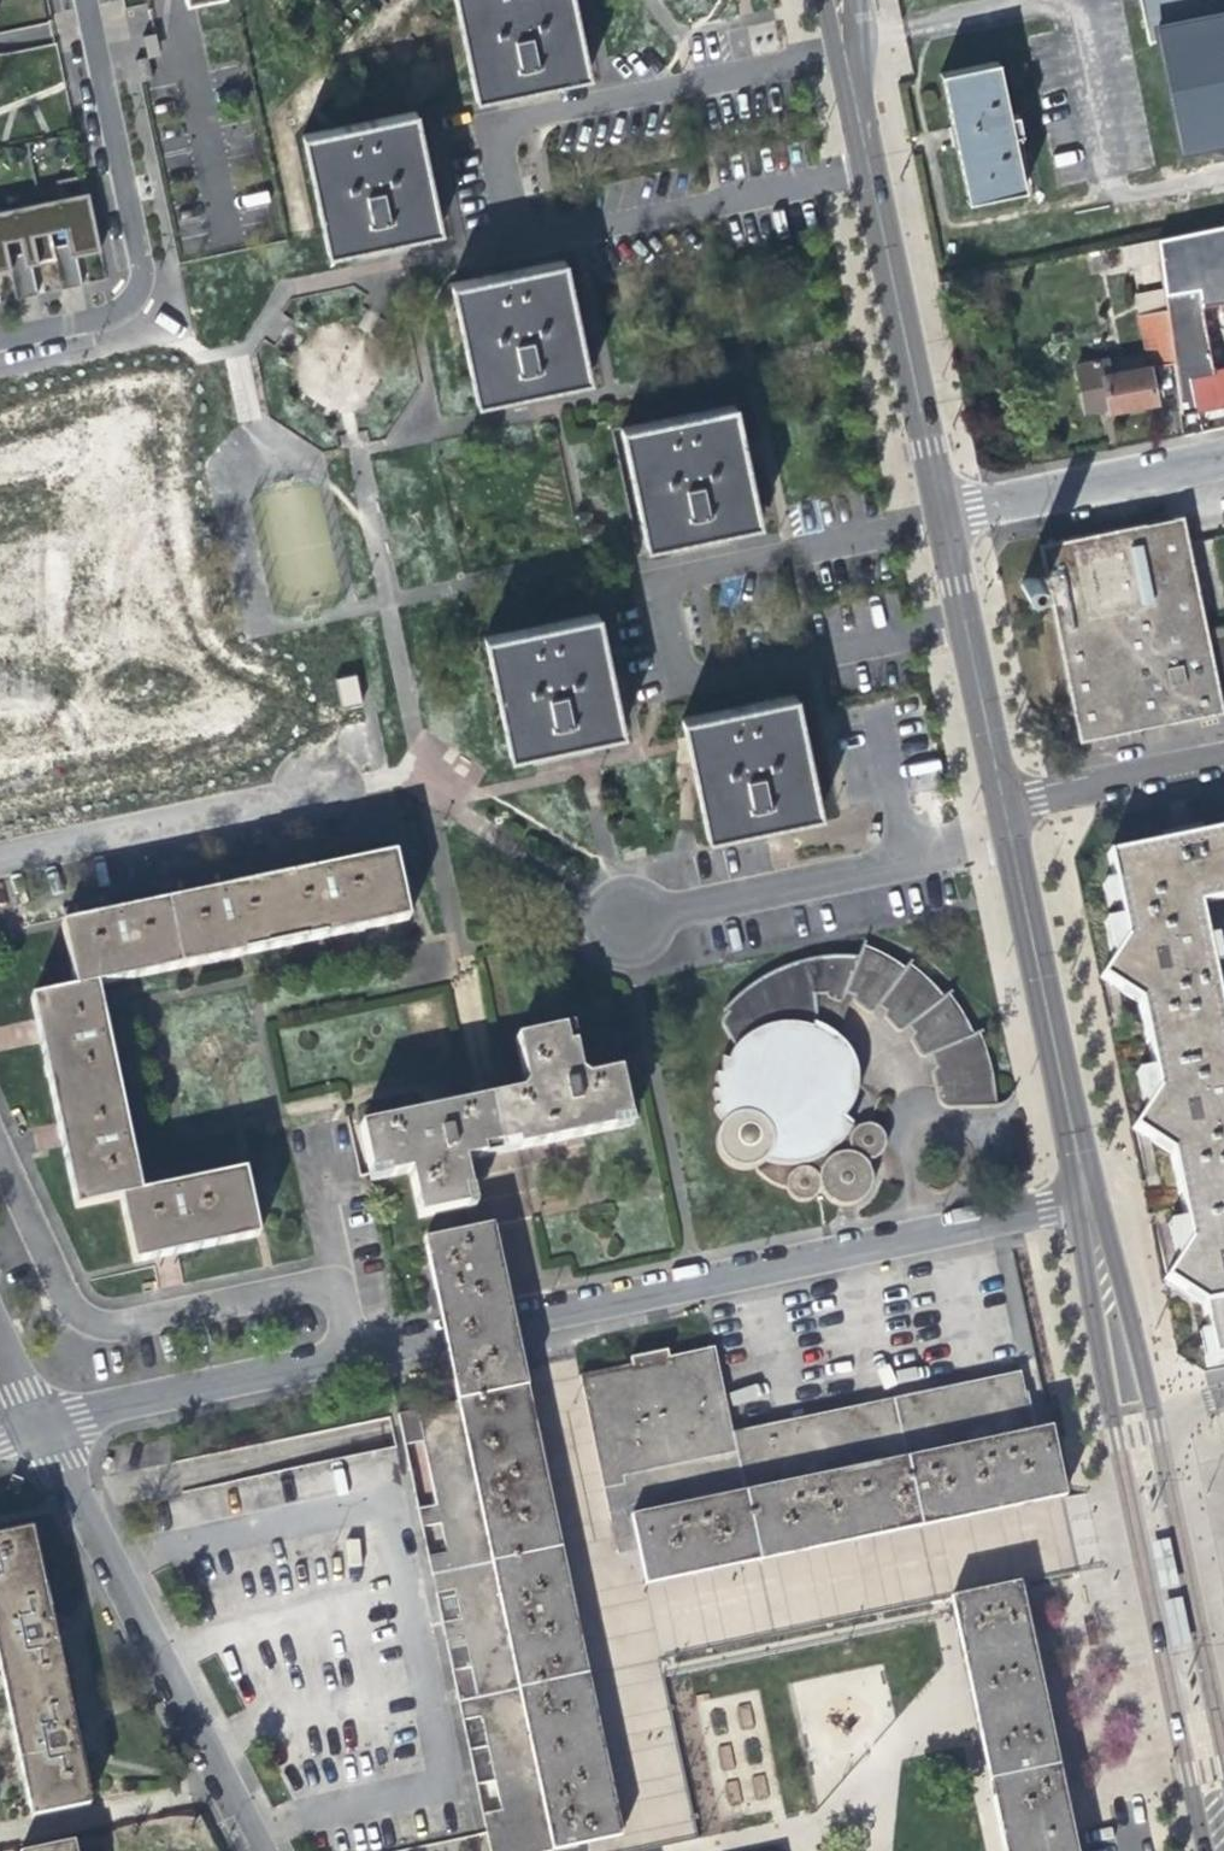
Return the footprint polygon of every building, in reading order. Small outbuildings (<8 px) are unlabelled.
[(585,77),(571,8),(569,0),(452,0),(473,100),(528,89),(585,77)] [(1146,45),(1157,42),(1180,153),(1223,144),(1223,0),(1137,0),(1146,45)] [(149,60),(160,58),(155,35),(144,38),(149,60)] [(141,84),(153,82),(148,60),(136,63),(141,84)] [(1017,139),(1025,137),(1021,117),(1012,118),(1002,65),(942,77),(954,136),(968,206),(1028,194),(1017,139)] [(322,232),(327,255),(440,231),(414,113),(302,137),(322,232)] [(101,252),(89,193),(42,203),(54,262),(77,257),(82,256),(101,252)] [(9,271),(33,266),(38,265),(54,262),(42,203),(0,212),(0,229),(9,271)] [(1223,242),(1223,227),(1155,241),(1157,260),(1158,267),(1207,258),(1204,247),(1223,242)] [(9,271),(0,229),(0,273),(9,271)] [(1124,267),(1157,260),(1155,241),(1119,248),(1124,267)] [(84,286),(77,257),(54,262),(60,291),(72,289),(84,286)] [(452,287),(477,403),(589,380),(563,263),(452,287)] [(39,296),(33,266),(9,271),(15,301),(27,298),(39,296)] [(1135,294),(1138,317),(1164,312),(1163,303),(1161,289),(1135,294)] [(1197,298),(1163,303),(1164,312),(1171,362),(1209,357),(1197,298)] [(1146,368),(1171,362),(1164,312),(1138,317),(1137,317),(1145,364),(1104,374),(1101,361),(1070,367),(1079,411),(1094,409),(1105,407),(1106,412),(1152,402),(1146,368)] [(1187,376),(1192,409),(1222,403),(1223,402),(1223,369),(1187,376)] [(621,428),(645,545),(757,522),(732,404),(621,428)] [(1183,514),(1185,523),(1203,519),(1201,511),(1183,514)] [(1076,721),(1217,693),(1223,691),(1223,626),(1204,631),(1186,544),(1180,515),(1038,544),(1076,721)] [(1203,519),(1185,523),(1187,531),(1205,527),(1203,519)] [(484,637),(508,753),(564,742),(620,730),(596,613),(484,637)] [(357,676),(337,678),(340,706),(360,703),(357,676)] [(1220,710),(1217,693),(1076,721),(1079,738),(1137,727),(1220,710)] [(681,718),(705,835),(756,824),(817,811),(792,694),(681,718)] [(1140,739),(1137,727),(1079,738),(1082,751),(1140,739)] [(1205,834),(1202,822),(1161,830),(1164,843),(1106,855),(1112,882),(1104,884),(1108,907),(1116,905),(1153,897),(1156,911),(1199,903),(1223,899),(1223,830),(1205,834)] [(73,989),(95,984),(407,918),(394,855),(337,867),(229,889),(105,915),(59,925),(73,989)] [(1199,903),(1156,911),(1153,897),(1116,905),(1120,920),(1104,923),(1112,960),(1100,978),(1137,1003),(1148,1048),(1223,1032),(1223,1020),(1212,967),(1221,965),(1216,938),(1206,940),(1199,903)] [(853,1001),(855,1005),(874,1011),(877,1010),(880,1007),(886,1011),(885,1018),(886,1021),(900,1033),(904,1032),(909,1029),(914,1033),(911,1037),(911,1041),(922,1056),(928,1058),(933,1056),(937,1063),(933,1066),(933,1070),(937,1087),(943,1111),(947,1114),(964,1114),(989,1114),(989,1088),(987,1081),(986,1075),(985,1068),(983,1062),(981,1056),(979,1049),(977,1043),(976,1038),(968,1040),(967,1036),(965,1033),(963,1030),(962,1026),(960,1023),(958,1020),(956,1016),(954,1013),(952,1010),(949,1007),(947,1004),(945,1001),(940,1003),(938,1000),(935,997),(933,994),(930,991),(928,988),(925,986),(922,983),(920,980),(917,978),(914,975),(911,973),(908,971),(906,969),(902,975),(898,971),(894,969),(890,967),(886,964),(882,962),(878,959),(873,957),(869,955),(864,952),(862,958),(857,957),(853,956),(848,956),(842,956),(837,956),(832,956),(828,956),(823,957),(818,958),(813,959),(808,959),(803,961),(799,962),(794,964),(789,966),(785,967),(780,970),(776,972),(772,974),(768,976),(764,978),(760,981),(756,984),(752,986),(748,990),(745,992),(740,995),(737,998),(733,1001),(730,1005),(727,1009),(730,1013),(727,1016),(729,1024),(740,1040),(731,1055),(723,1053),(723,1055),(722,1057),(722,1060),(722,1061),(722,1063),(722,1066),(722,1067),(722,1070),(722,1071),(722,1072),(718,1072),(718,1074),(717,1075),(718,1076),(717,1078),(718,1079),(717,1080),(718,1082),(718,1083),(718,1085),(718,1086),(719,1087),(719,1089),(714,1091),(717,1100),(720,1107),(714,1111),(727,1127),(726,1129),(725,1130),(724,1132),(723,1133),(722,1135),(722,1137),(721,1138),(721,1141),(721,1142),(721,1144),(721,1146),(721,1148),(722,1149),(722,1151),(722,1153),(723,1155),(724,1157),(725,1158),(726,1160),(727,1161),(728,1162),(730,1164),(731,1164),(733,1166),(735,1167),(736,1168),(738,1168),(740,1168),(742,1169),(743,1169),(745,1169),(747,1169),(749,1169),(751,1169),(753,1168),(754,1168),(756,1170),(758,1171),(759,1173),(760,1174),(762,1176),(764,1177),(765,1178),(767,1180),(769,1181),(771,1182),(773,1183),(774,1184),(776,1185),(778,1186),(780,1186),(782,1187),(784,1188),(786,1188),(787,1189),(787,1191),(788,1192),(789,1193),(790,1194),(791,1195),(792,1196),(793,1197),(794,1198),(795,1199),(796,1199),(798,1200),(799,1200),(800,1200),(802,1201),(803,1201),(804,1201),(806,1201),(807,1201),(809,1201),(810,1201),(811,1201),(813,1200),(814,1200),(815,1199),(816,1199),(818,1198),(819,1197),(820,1196),(821,1195),(822,1194),(823,1193),(823,1192),(824,1194),(825,1196),(826,1198),(827,1199),(829,1200),(830,1202),(832,1203),(833,1204),(835,1205),(837,1206),(838,1207),(840,1207),(842,1208),(844,1208),(846,1208),(848,1208),(850,1208),(852,1208),(854,1208),(856,1207),(858,1206),(859,1205),(861,1204),(863,1204),(864,1202),(866,1201),(867,1200),(868,1198),(870,1196),(870,1195),(872,1193),(872,1192),(873,1189),(873,1188),(874,1186),(874,1184),(874,1182),(874,1181),(874,1180),(874,1179),(874,1177),(874,1176),(873,1175),(873,1173),(872,1173),(872,1171),(872,1170),(871,1169),(870,1168),(870,1167),(869,1166),(868,1165),(867,1164),(867,1163),(868,1160),(870,1160),(871,1160),(872,1160),(873,1160),(875,1160),(876,1159),(877,1159),(878,1158),(879,1158),(880,1157),(881,1157),(882,1156),(883,1155),(884,1154),(884,1153),(885,1152),(886,1151),(886,1150),(887,1149),(887,1148),(887,1146),(888,1145),(888,1144),(888,1143),(888,1142),(888,1140),(887,1139),(887,1138),(887,1137),(886,1136),(886,1135),(885,1134),(884,1133),(884,1132),(883,1131),(882,1130),(881,1130),(880,1129),(879,1129),(878,1128),(877,1128),(876,1128),(875,1128),(874,1128),(873,1127),(872,1128),(871,1128),(870,1128),(869,1128),(868,1128),(867,1129),(866,1129),(865,1130),(864,1130),(863,1131),(862,1131),(861,1132),(860,1133),(860,1134),(852,1126),(854,1123),(855,1121),(856,1118),(857,1115),(857,1112),(858,1109),(859,1106),(859,1103),(859,1100),(859,1097),(859,1094),(859,1091),(859,1087),(859,1085),(858,1082),(857,1079),(856,1075),(855,1073),(854,1070),(853,1067),(852,1064),(850,1062),(849,1060),(848,1058),(848,1056),(846,1055),(845,1053),(844,1052),(843,1050),(841,1048),(840,1047),(839,1045),(837,1044),(836,1043),(834,1041),(832,1040),(831,1039),(829,1038),(827,1037),(825,1036),(823,1035),(823,1034),(823,1031),(824,1028),(824,1025),(825,1022),(825,1019),(825,1016),(825,1013),(825,1010),(825,1006),(825,1003),(825,1000),(824,997),(824,994),(824,993),(830,993),(831,998),(833,1001),(842,1002),(845,998),(846,994),(854,997),(853,1001)] [(141,1195),(95,984),(73,989),(32,998),(45,1059),(67,1165),(76,1208),(119,1199),(141,1195)] [(851,1010),(855,1005),(853,1001),(854,997),(846,994),(845,998),(842,1002),(833,1001),(831,998),(830,993),(824,993),(824,994),(824,997),(825,1000),(825,1003),(825,1006),(825,1010),(825,1013),(825,1016),(825,1019),(825,1022),(824,1025),(824,1028),(823,1031),(823,1034),(823,1035),(825,1036),(827,1037),(829,1038),(831,1039),(832,1040),(834,1041),(836,1043),(837,1044),(839,1045),(840,1047),(841,1048),(843,1050),(844,1052),(845,1053),(846,1055),(848,1056),(848,1058),(849,1060),(846,1035),(847,1024),(851,1010)] [(424,1217),(477,1207),(468,1159),(637,1125),(625,1072),(595,1078),(585,1072),(574,1024),(520,1035),(532,1086),(525,1093),(367,1126),(378,1178),(415,1170),(424,1217)] [(1148,1048),(1151,1070),(1136,1074),(1143,1109),(1130,1128),(1148,1139),(1168,1151),(1178,1203),(1223,1193),(1223,1032),(1148,1048)] [(245,1174),(141,1195),(119,1199),(133,1262),(181,1251),(258,1235),(245,1174)] [(1178,1203),(1183,1222),(1169,1225),(1176,1259),(1171,1265),(1162,1279),(1202,1304),(1207,1330),(1199,1331),(1207,1369),(1223,1366),(1223,1193),(1178,1203)] [(427,1241),(440,1307),(469,1301),(509,1292),(495,1226),(427,1241)] [(642,1548),(643,1554),(645,1563),(1044,1476),(1033,1429),(1031,1429),(1020,1370),(735,1429),(718,1346),(671,1355),(669,1347),(633,1354),(634,1363),(609,1368),(585,1373),(620,1552),(642,1548)] [(526,1372),(522,1351),(453,1365),(454,1377),(505,1367),(600,1836),(620,1833),(613,1797),(595,1709),(575,1609),(572,1594),(566,1570),(556,1518),(526,1372)] [(600,1836),(505,1367),(454,1377),(397,1387),(490,1850),(525,1850),(600,1836)] [(918,1525),(943,1520),(966,1515),(1020,1504),(1065,1494),(1051,1425),(1033,1429),(1044,1476),(645,1563),(648,1579),(649,1582),(671,1577),(783,1554),(918,1525)] [(943,1520),(961,1597),(983,1592),(966,1515),(943,1520)] [(30,1531),(0,1538),(0,1598),(43,1589),(30,1531)] [(1169,1538),(1152,1542),(1162,1588),(1179,1584),(1169,1538)] [(572,1594),(648,1579),(645,1563),(643,1554),(566,1570),(572,1594)] [(1021,1584),(983,1592),(961,1597),(954,1598),(968,1667),(992,1787),(1004,1846),(1005,1850),(1075,1850),(1058,1767),(1053,1742),(1021,1584)] [(9,1709),(65,1696),(57,1658),(62,1640),(66,1622),(48,1615),(43,1589),(0,1598),(0,1666),(9,1709)] [(1181,1598),(1165,1602),(1175,1648),(1192,1644),(1181,1598)] [(9,1709),(33,1816),(89,1804),(81,1769),(94,1733),(84,1731),(73,1729),(65,1696),(9,1709)]
